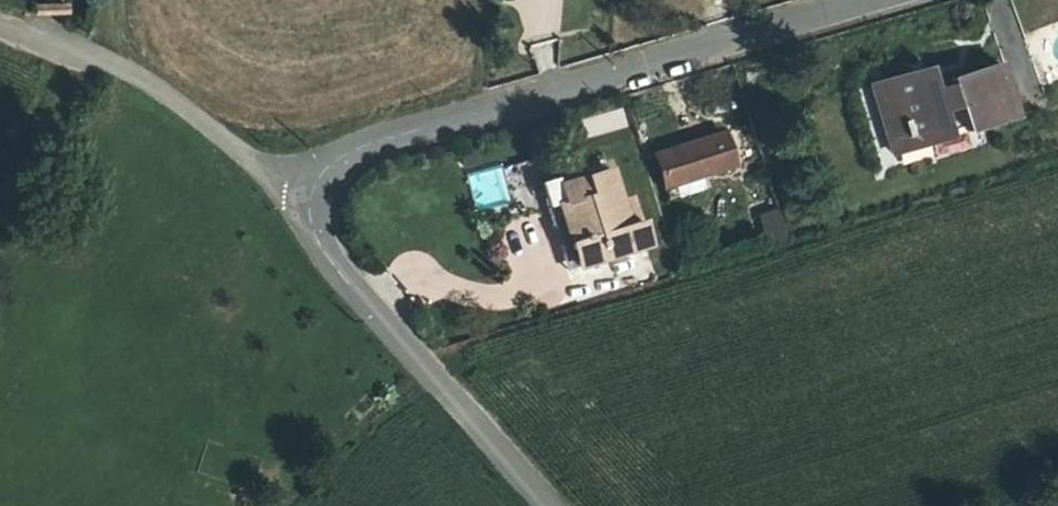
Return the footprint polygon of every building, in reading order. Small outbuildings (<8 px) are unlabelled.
[(880,121),(888,143),(928,131),(932,144),(929,145),(935,164),(969,153),(963,134),(1013,119),(998,68),(933,89),(915,94),(909,74),(880,83),(891,117),(880,121)] [(927,68),(909,74),(915,94),(933,89),(927,68)] [(869,86),(880,121),(891,117),(880,83),(869,86)] [(929,145),(932,144),(928,131),(888,143),(893,157),(929,145)] [(725,136),(656,159),(666,191),(735,168),(725,136)] [(465,176),(478,212),(512,200),(500,164),(465,176)] [(560,209),(580,270),(649,249),(641,225),(628,229),(609,174),(561,190),(566,207),(560,209)] [(566,207),(561,190),(558,183),(542,187),(570,273),(580,270),(560,209),(566,207)] [(775,209),(755,217),(768,247),(788,239),(775,209)]
